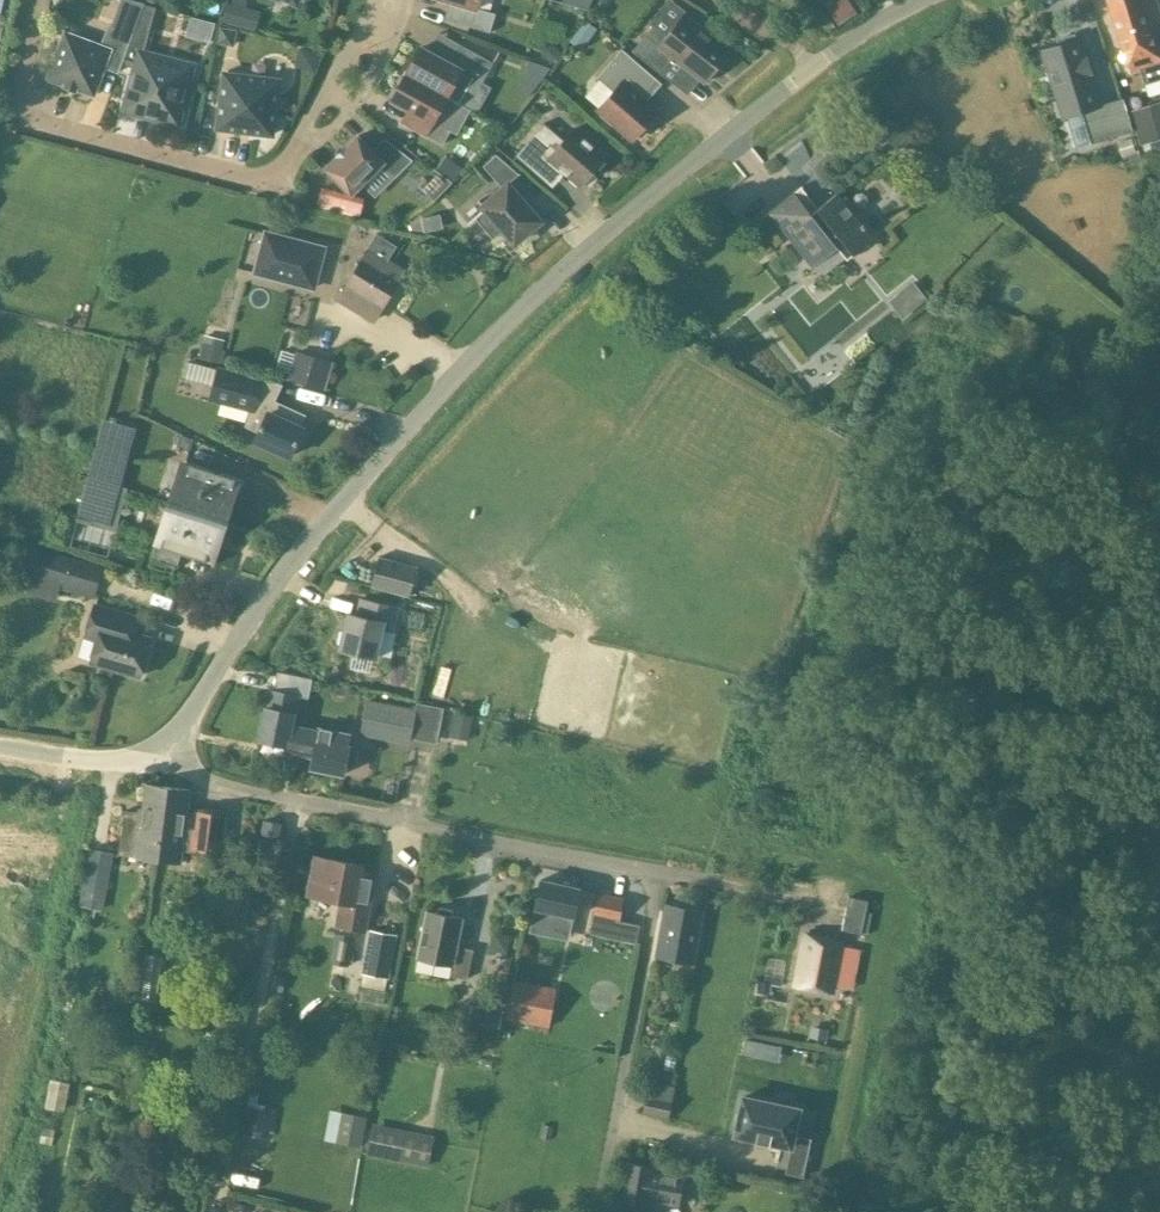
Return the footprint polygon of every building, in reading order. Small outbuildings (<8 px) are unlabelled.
[(256,28),(262,9),(229,0),(223,19),(256,28)] [(460,2),(454,20),(491,31),(497,12),(477,6),(479,0),(453,0),(460,2)] [(594,0),(563,0),(563,2),(589,10),(594,0)] [(856,11),(850,0),(838,0),(829,5),(839,22),(856,11)] [(1130,73),(1159,63),(1159,0),(1108,0),(1130,73)] [(674,56),(706,81),(731,49),(684,13),(668,35),(654,24),(633,51),(661,73),(674,56)] [(109,55),(123,60),(133,32),(110,24),(102,44),(65,31),(48,77),(95,94),(109,55)] [(1074,34),(1059,39),(1060,44),(1043,49),(1064,116),(1082,110),(1092,142),(1133,129),(1123,97),(1100,104),(1090,70),(1091,70),(1087,58),(1086,58),(1079,38),(1076,39),(1074,34)] [(422,46),(407,72),(448,94),(462,69),(483,81),(494,61),(461,43),(450,62),(422,46)] [(657,112),(642,99),(659,79),(623,48),(598,77),(614,91),(600,107),(605,111),(602,114),(613,123),(615,120),(635,137),(639,133),(642,136),(651,125),(648,122),(657,112)] [(194,87),(188,85),(194,64),(140,50),(129,93),(152,99),(148,115),(179,123),(183,107),(188,108),(194,87)] [(219,127),(273,133),(280,79),(225,72),(219,127)] [(448,94),(407,72),(393,98),(422,114),(415,127),(444,143),(451,130),(434,120),(448,94)] [(1131,107),(1140,142),(1159,137),(1159,100),(1131,107)] [(596,173),(593,171),(607,156),(574,128),(564,139),(544,122),(516,155),(545,179),(558,164),(582,185),(584,182),(587,184),(596,173)] [(396,176),(412,159),(386,139),(374,150),(359,135),(326,167),(352,193),(383,162),(396,176)] [(528,231),(531,234),(544,223),(510,183),(521,173),(520,172),(519,173),(497,153),(484,165),(503,187),(483,205),(486,209),(476,217),(494,238),(504,229),(515,242),(528,231)] [(794,190),(769,210),(813,264),(844,239),(854,251),(873,236),(836,191),(811,211),(794,190)] [(314,287),(325,247),(267,231),(256,271),(314,287)] [(382,304),(384,305),(405,270),(369,248),(338,299),(372,320),(382,304)] [(903,316),(928,296),(914,279),(889,299),(903,316)] [(201,354),(220,359),(225,339),(207,334),(201,354)] [(289,377),(326,387),(333,362),(296,351),(289,377)] [(261,430),(256,439),(291,455),(297,442),(304,441),(307,433),(304,427),(304,426),(300,424),(305,414),(257,392),(261,378),(220,367),(212,397),(252,408),(248,424),(261,430)] [(130,442),(106,436),(85,517),(109,523),(130,442)] [(185,462),(172,504),(224,520),(227,521),(240,480),(185,462)] [(169,503),(157,542),(153,554),(178,562),(182,550),(211,560),(224,520),(172,504),(169,503)] [(30,577),(94,595),(102,567),(68,557),(38,549),(30,577)] [(371,586),(410,596),(418,564),(380,554),(371,586)] [(340,647),(377,656),(384,628),(395,630),(400,605),(360,595),(356,613),(348,612),(340,647)] [(91,660),(141,675),(152,637),(125,629),(129,614),(95,604),(86,634),(97,638),(91,660)] [(291,730),(292,724),(294,713),(296,713),(300,695),(271,689),(268,706),(264,706),(258,738),(285,743),(287,730),(291,730)] [(408,742),(414,710),(368,701),(362,733),(408,742)] [(420,702),(419,755),(439,755),(440,702),(420,702)] [(287,730),(285,743),(283,750),(312,755),(309,765),(343,772),(344,762),(348,763),(354,759),(356,748),(352,742),(348,741),(350,732),(320,726),(319,729),(292,724),(291,730),(287,730)] [(119,853),(156,858),(158,844),(166,845),(168,832),(161,831),(167,785),(147,783),(144,807),(139,806),(138,811),(125,809),(119,853)] [(191,788),(167,785),(161,831),(168,832),(166,845),(158,844),(156,858),(181,862),(183,850),(224,854),(229,813),(195,808),(194,811),(188,811),(191,788)] [(261,833),(280,837),(283,822),(264,818),(261,833)] [(80,904),(103,908),(113,852),(91,848),(80,904)] [(321,905),(340,908),(337,923),(385,932),(389,909),(375,906),(378,890),(359,887),(363,864),(330,858),(321,905)] [(573,916),(574,916),(581,887),(541,878),(534,908),(554,912),(551,929),(569,933),(573,916)] [(594,915),(620,921),(625,896),(599,890),(594,915)] [(869,899),(850,895),(843,929),(863,933),(869,899)] [(656,954),(695,961),(704,909),(665,902),(656,954)] [(423,908),(415,956),(453,963),(452,973),(469,976),(474,946),(457,943),(462,916),(423,908)] [(362,973),(388,978),(397,934),(370,930),(362,973)] [(833,989),(839,956),(842,940),(804,933),(795,982),(833,989)] [(557,986),(513,978),(506,1017),(550,1026),(557,986)] [(475,1007),(472,1023),(501,1029),(504,1013),(475,1007)] [(743,1054),(754,1056),(757,1040),(746,1038),(743,1054)] [(658,1082),(655,1095),(649,1093),(645,1111),(670,1117),(676,1086),(658,1082)] [(734,1134),(791,1146),(785,1172),(802,1176),(811,1137),(793,1133),(798,1109),(742,1097),(734,1134)] [(244,1133),(272,1135),(275,1105),(247,1103),(244,1133)] [(366,1116),(341,1111),(335,1142),(360,1146),(366,1116)] [(438,1134),(378,1123),(372,1152),(433,1163),(438,1134)] [(649,1197),(677,1202),(682,1175),(654,1170),(654,1166),(627,1160),(617,1211),(633,1211),(635,1200),(648,1202),(649,1197)]
